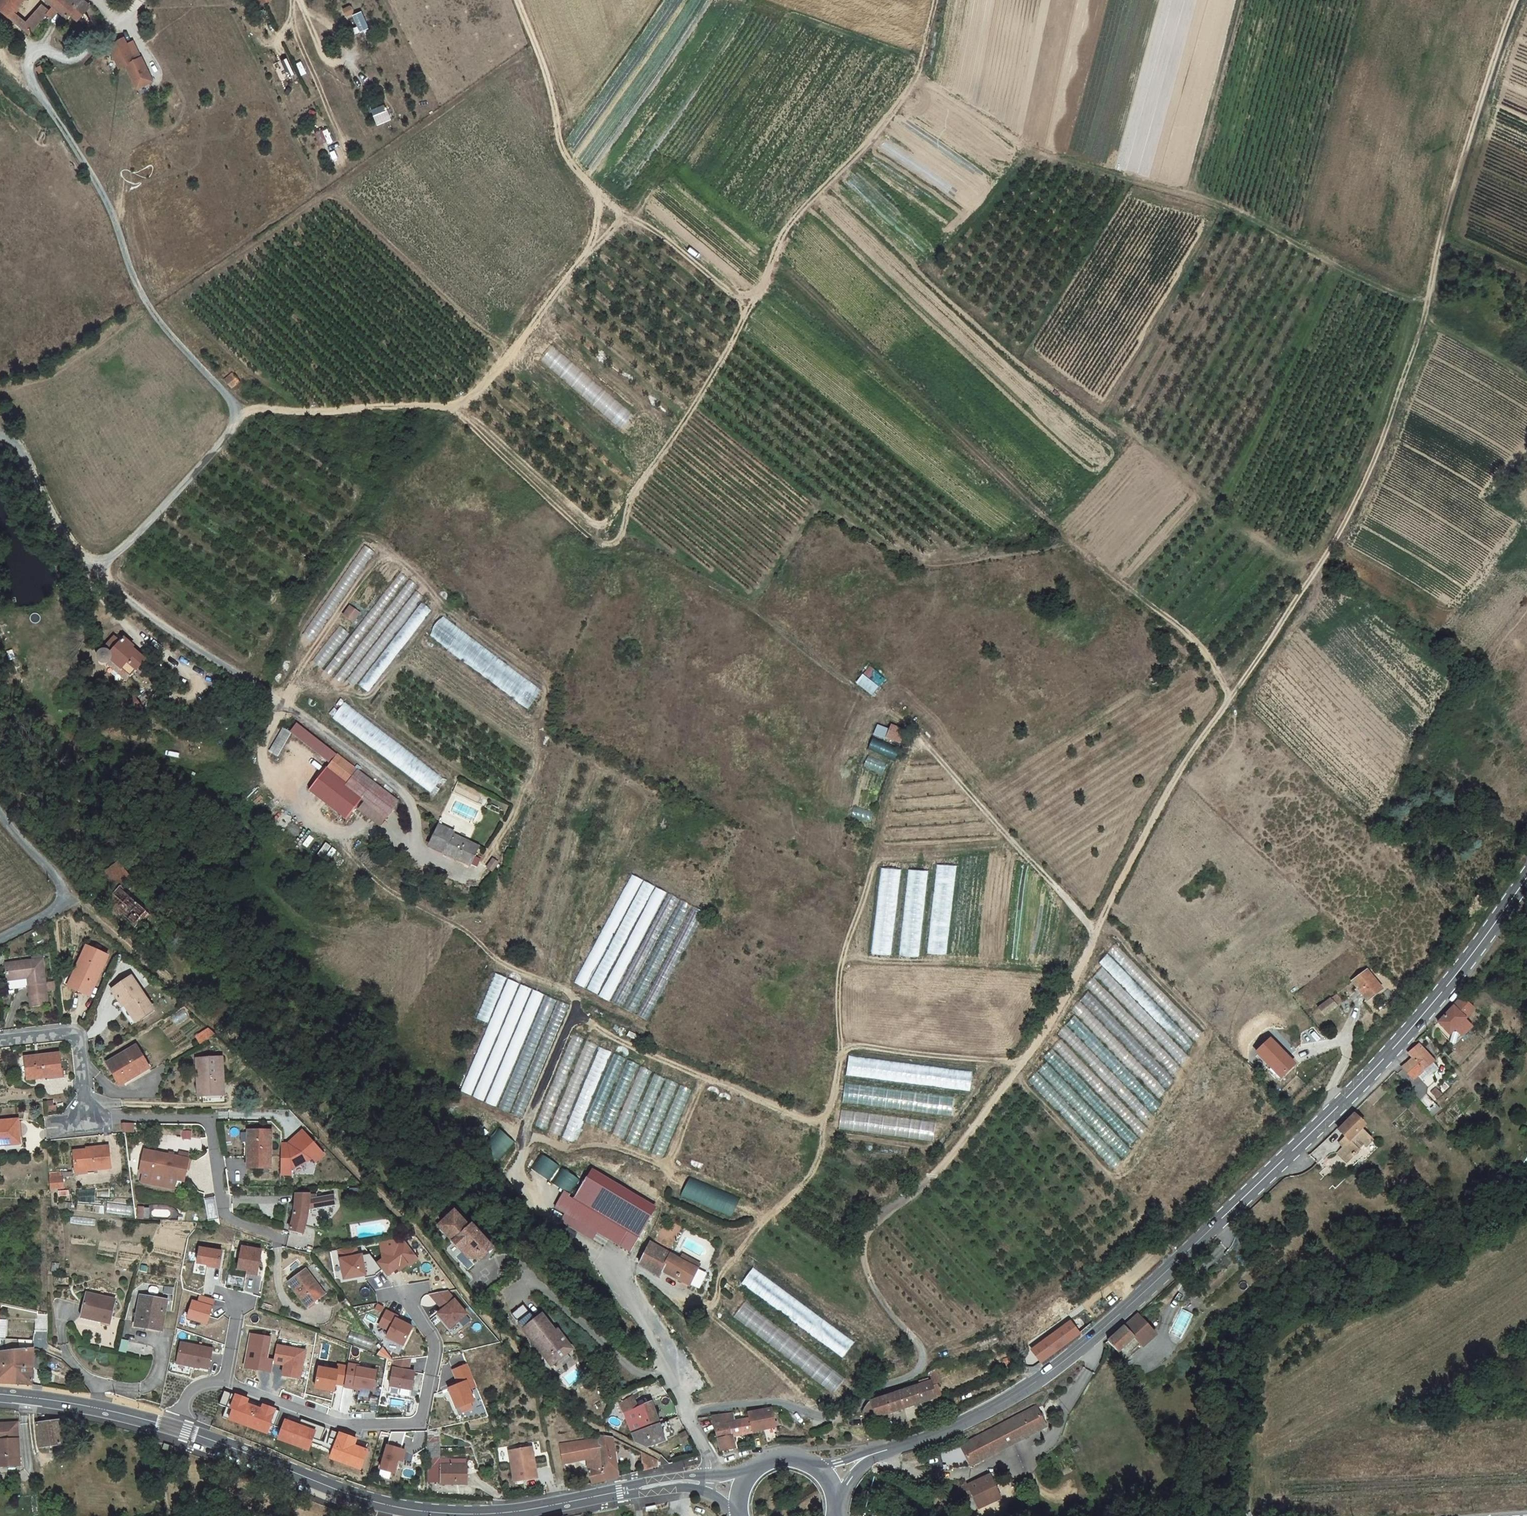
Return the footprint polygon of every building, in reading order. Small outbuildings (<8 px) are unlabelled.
[(8,18),(13,12),(24,0),(0,0),(0,12),(8,18)] [(54,8),(59,12),(65,17),(68,14),(73,9),(78,14),(80,15),(88,6),(81,0),(45,0),(46,1),(54,8)] [(20,29),(27,35),(46,14),(47,16),(54,8),(46,1),(25,24),(20,29)] [(59,12),(54,8),(47,16),(47,17),(51,20),(59,12)] [(74,19),(78,14),(73,9),(68,14),(74,19)] [(20,29),(25,24),(13,12),(8,18),(20,29)] [(348,18),(355,35),(369,29),(362,12),(348,18)] [(123,38),(107,45),(118,68),(124,65),(133,61),(129,52),(123,38)] [(135,50),(129,52),(133,61),(139,58),(135,50)] [(133,61),(124,65),(135,88),(151,81),(139,58),(133,61)] [(239,383),(230,377),(224,385),(233,391),(239,383)] [(1001,543),(996,539),(992,545),(999,550),(1004,545),(1001,543)] [(401,573),(352,635),(340,626),(312,662),(343,686),(347,681),(354,687),(356,684),(368,693),(432,611),(421,603),(425,598),(417,591),(419,587),(401,573)] [(357,616),(349,609),(342,617),(350,624),(357,616)] [(445,616),(430,636),(528,709),(543,689),(445,616)] [(98,661),(102,666),(108,658),(128,675),(143,658),(128,646),(130,643),(121,636),(117,641),(111,635),(108,638),(104,644),(99,649),(97,653),(96,655),(96,658),(98,661)] [(122,682),(128,675),(108,658),(102,666),(107,670),(122,682)] [(868,665),(864,673),(871,677),(875,670),(868,665)] [(856,681),(872,695),(879,686),(863,673),(856,681)] [(345,703),(333,718),(431,795),(443,780),(345,703)] [(328,764),(336,754),(296,723),(289,732),(328,764)] [(904,728),(893,723),(888,733),(899,739),(904,728)] [(878,746),(876,751),(892,757),(894,752),(878,746)] [(345,820),(361,799),(373,783),(336,754),(328,764),(308,791),(345,820)] [(373,783),(361,799),(364,802),(385,818),(397,801),(373,783)] [(379,825),(385,818),(364,802),(357,810),(379,825)] [(453,832),(438,826),(428,847),(468,866),(477,848),(451,836),(453,832)] [(491,860),(485,868),(491,872),(497,864),(491,860)] [(132,877),(116,864),(105,872),(102,875),(120,891),(132,877)] [(881,867),(871,952),(891,954),(900,870),(881,867)] [(937,867),(928,951),(948,954),(957,869),(937,867)] [(909,870),(900,955),(919,957),(929,872),(909,870)] [(627,872),(577,985),(613,1001),(663,890),(641,880),(642,879),(627,872)] [(418,885),(415,893),(427,898),(431,891),(418,885)] [(148,915),(120,891),(107,904),(136,928),(148,915)] [(664,892),(614,1003),(637,1014),(687,903),(678,899),(678,898),(664,892)] [(1116,944),(1108,952),(1193,1041),(1201,1033),(1116,944)] [(82,947),(72,971),(77,973),(70,990),(88,997),(104,957),(82,947)] [(1108,955),(1099,963),(1185,1051),(1193,1044),(1108,955)] [(32,961),(5,964),(8,989),(29,987),(31,1006),(49,1004),(43,957),(32,958),(32,961)] [(1101,967),(1093,974),(1178,1063),(1187,1055),(1101,967)] [(65,988),(70,990),(77,973),(72,971),(65,988)] [(1350,984),(1364,1002),(1378,991),(1364,973),(1350,984)] [(524,1117),(567,1001),(494,974),(477,1019),(488,1023),(462,1094),(524,1117)] [(110,990),(121,1007),(124,1004),(134,1021),(151,1011),(130,978),(110,990)] [(1094,978),(1085,986),(1171,1074),(1179,1067),(1094,978)] [(1395,998),(1388,989),(1382,995),(1389,1003),(1395,998)] [(1088,991),(1080,999),(1165,1088),(1174,1080),(1088,991)] [(1334,996),(1316,1010),(1323,1018),(1340,1005),(1334,996)] [(1473,1009),(1466,1001),(1460,996),(1449,1008),(1441,1018),(1437,1023),(1450,1035),(1464,1020),(1473,1009)] [(1080,1002),(1072,1010),(1157,1098),(1165,1091),(1080,1002)] [(128,1025),(134,1021),(124,1004),(121,1007),(118,1008),(128,1025)] [(1076,1016),(1067,1024),(1153,1112),(1161,1104),(1076,1016)] [(1450,1035),(1437,1023),(1433,1027),(1453,1045),(1471,1026),(1464,1020),(1450,1035)] [(1066,1026),(1058,1034),(1143,1123),(1151,1115),(1066,1026)] [(195,1036),(200,1044),(215,1035),(210,1027),(195,1036)] [(537,1125),(548,1129),(581,1037),(571,1033),(537,1125)] [(1061,1039),(1053,1047),(1138,1136),(1147,1128),(1061,1039)] [(1292,1064),(1268,1041),(1255,1055),(1278,1078),(1292,1064)] [(1432,1061),(1416,1044),(1412,1050),(1408,1053),(1412,1058),(1402,1067),(1412,1080),(1418,1075),(1432,1061)] [(145,1063),(136,1045),(105,1063),(114,1084),(126,1077),(125,1075),(145,1063)] [(1052,1049),(1044,1057),(1129,1146),(1137,1138),(1052,1049)] [(848,1054),(845,1075),(970,1092),(973,1071),(848,1054)] [(60,1055),(26,1058),(28,1080),(62,1077),(60,1055)] [(196,1056),(195,1086),(203,1086),(202,1094),(223,1094),(223,1056),(196,1056)] [(1048,1062),(1038,1071),(1121,1159),(1130,1150),(1048,1062)] [(149,1070),(145,1063),(125,1075),(126,1077),(128,1081),(149,1070)] [(624,1138),(650,1070),(638,1065),(611,1134),(624,1138)] [(649,1150),(675,1081),(666,1078),(666,1077),(653,1072),(626,1142),(649,1150)] [(1037,1072),(1028,1080),(1111,1168),(1120,1160),(1037,1072)] [(1422,1079),(1418,1075),(1412,1080),(1416,1084),(1422,1079)] [(1428,1087),(1422,1079),(1416,1084),(1422,1092),(1428,1087)] [(845,1082),(842,1103),(952,1116),(955,1096),(845,1082)] [(680,1084),(652,1152),(663,1157),(691,1089),(680,1084)] [(1384,1094),(1378,1088),(1372,1094),(1369,1098),(1368,1099),(1373,1105),(1384,1094)] [(842,1108),(839,1130),(936,1143),(938,1121),(842,1108)] [(1366,1125),(1355,1113),(1337,1129),(1347,1140),(1337,1150),(1346,1160),(1352,1154),(1353,1155),(1357,1151),(1356,1150),(1365,1142),(1366,1144),(1372,1139),(1362,1129),(1366,1125)] [(0,1122),(0,1146),(4,1146),(4,1141),(19,1140),(19,1121),(0,1122)] [(325,1152),(304,1127),(293,1136),(297,1141),(292,1142),(289,1140),(282,1140),(282,1171),(291,1171),(291,1165),(312,1155),(316,1159),(325,1152)] [(271,1128),(253,1128),(253,1142),(248,1142),(248,1165),(271,1165),(271,1128)] [(77,1147),(77,1164),(89,1162),(89,1166),(113,1165),(112,1144),(95,1144),(95,1146),(77,1147)] [(153,1171),(157,1150),(146,1148),(142,1168),(145,1169),(153,1171)] [(178,1178),(186,1179),(191,1157),(182,1155),(157,1150),(153,1171),(152,1172),(178,1178)] [(538,1154),(532,1171),(550,1178),(557,1161),(538,1154)] [(153,1171),(145,1169),(143,1179),(176,1186),(178,1178),(152,1172),(153,1171)] [(596,1211),(628,1230),(639,1236),(656,1207),(591,1169),(574,1198),(596,1211)] [(67,1172),(54,1174),(55,1184),(68,1182),(67,1172)] [(681,1195),(732,1217),(740,1198),(689,1176),(681,1195)] [(1506,1190),(1499,1181),(1492,1187),(1499,1197),(1506,1190)] [(588,1225),(596,1211),(574,1198),(561,1191),(553,1205),(566,1212),(588,1225)] [(309,1197),(294,1196),(294,1206),(293,1213),(291,1221),(290,1233),(303,1235),(306,1226),(307,1219),(309,1214),(335,1207),(332,1196),(309,1202),(309,1197)] [(219,1219),(216,1199),(207,1201),(210,1221),(219,1219)] [(453,1211),(437,1225),(466,1258),(476,1261),(472,1257),(487,1244),(470,1225),(467,1227),(453,1211)] [(620,1244),(628,1230),(596,1211),(588,1225),(598,1231),(620,1244)] [(588,1225),(566,1212),(561,1220),(594,1239),(598,1231),(588,1225)] [(628,1230),(620,1244),(631,1251),(639,1236),(628,1230)] [(379,1242),(382,1258),(377,1262),(388,1276),(398,1270),(399,1271),(407,1266),(409,1267),(420,1260),(405,1240),(399,1243),(395,1239),(379,1242)] [(491,1248),(487,1244),(472,1257),(476,1261),(491,1248)] [(708,1274),(651,1245),(649,1250),(645,1257),(640,1269),(660,1280),(663,1274),(690,1288),(691,1284),(701,1290),(708,1274)] [(263,1249),(242,1246),(237,1270),(248,1271),(247,1274),(258,1276),(263,1249)] [(357,1246),(338,1250),(344,1280),(368,1277),(363,1254),(359,1255),(357,1246)] [(200,1247),(196,1265),(220,1269),(223,1251),(200,1247)] [(753,1268),(741,1283),(842,1358),(853,1343),(753,1268)] [(325,1296),(308,1273),(291,1285),(308,1309),(325,1296)] [(449,1291),(430,1295),(443,1311),(438,1314),(450,1329),(469,1314),(449,1291)] [(118,1299),(88,1292),(84,1313),(104,1318),(103,1322),(113,1324),(118,1299)] [(215,1300),(200,1295),(199,1301),(192,1300),(187,1319),(208,1325),(215,1300)] [(135,1329),(144,1331),(145,1327),(146,1325),(163,1328),(168,1301),(140,1297),(135,1329)] [(745,1302),(733,1317),(832,1395),(844,1380),(745,1302)] [(533,1318),(523,1305),(510,1314),(543,1359),(564,1343),(550,1324),(547,1326),(539,1314),(533,1318)] [(399,1316),(387,1309),(379,1326),(390,1331),(387,1337),(405,1346),(415,1326),(398,1318),(399,1316)] [(104,1318),(84,1313),(83,1320),(103,1324),(103,1322),(104,1318)] [(1146,1328),(1137,1317),(1122,1330),(1114,1337),(1110,1341),(1106,1344),(1116,1355),(1121,1361),(1139,1345),(1133,1339),(1146,1328)] [(1031,1351),(1040,1365),(1050,1357),(1060,1349),(1068,1343),(1075,1338),(1079,1335),(1070,1322),(1031,1351)] [(164,1328),(163,1328),(146,1325),(145,1327),(144,1331),(144,1334),(162,1337),(162,1335),(163,1335),(164,1328)] [(1139,1345),(1121,1361),(1124,1365),(1139,1351),(1137,1349),(1139,1347),(1141,1349),(1155,1337),(1146,1328),(1133,1339),(1139,1345)] [(272,1337),(250,1334),(245,1367),(272,1372),(273,1364),(274,1360),(268,1358),(272,1337)] [(213,1349),(180,1342),(176,1364),(209,1372),(213,1349)] [(570,1351),(564,1343),(543,1359),(549,1366),(570,1351)] [(306,1349),(277,1344),(273,1364),(283,1366),(281,1375),(301,1379),(306,1349)] [(0,1346),(0,1376),(0,1377),(14,1378),(18,1345),(0,1346)] [(29,1381),(31,1345),(18,1345),(14,1378),(18,1379),(29,1381)] [(412,1358),(393,1362),(390,1386),(413,1390),(416,1371),(410,1370),(412,1358)] [(375,1390),(378,1370),(359,1367),(360,1362),(349,1360),(348,1365),(345,1385),(345,1386),(375,1390)] [(337,1370),(318,1367),(315,1387),(334,1390),(335,1383),(345,1385),(348,1365),(337,1364),(337,1370)] [(467,1364),(453,1370),(458,1384),(448,1389),(457,1410),(477,1402),(468,1381),(473,1379),(467,1364)] [(931,1391),(929,1384),(904,1392),(882,1399),(870,1401),(878,1420),(904,1412),(940,1402),(936,1389),(931,1391)] [(278,1409),(263,1404),(262,1408),(249,1403),(250,1400),(236,1393),(228,1419),(269,1435),(278,1409)] [(631,1397),(618,1404),(622,1414),(637,1409),(631,1397)] [(830,1405),(823,1399),(820,1403),(827,1409),(830,1405)] [(878,1420),(870,1401),(866,1404),(865,1407),(863,1410),(862,1413),(863,1415),(864,1419),(865,1422),(865,1424),(878,1420)] [(637,1409),(622,1414),(631,1433),(642,1430),(659,1426),(657,1421),(650,1403),(637,1409)] [(1046,1429),(1036,1409),(961,1447),(971,1468),(1046,1429)] [(720,1418),(712,1419),(722,1454),(736,1452),(735,1447),(734,1438),(754,1435),(778,1430),(773,1411),(750,1417),(751,1418),(735,1424),(734,1416),(720,1418)] [(59,1440),(56,1417),(35,1420),(38,1442),(59,1440)] [(318,1431),(285,1419),(277,1439),(310,1451),(318,1431)] [(18,1424),(0,1424),(0,1463),(18,1463),(18,1424)] [(642,1430),(631,1433),(634,1442),(641,1445),(645,1447),(648,1449),(665,1443),(659,1426),(642,1430)] [(358,1439),(340,1432),(330,1460),(363,1470),(369,1450),(357,1444),(358,1439)] [(392,1433),(390,1442),(402,1443),(404,1434),(392,1433)] [(612,1481),(620,1479),(612,1436),(608,1435),(599,1434),(599,1435),(607,1482),(612,1481)] [(607,1482),(599,1435),(589,1437),(593,1458),(596,1471),(591,1472),(594,1485),(597,1484),(607,1482)] [(756,1444),(754,1435),(734,1438),(735,1447),(756,1444)] [(565,1464),(589,1460),(593,1458),(589,1437),(561,1444),(563,1453),(565,1464)] [(406,1452),(388,1447),(382,1470),(395,1474),(398,1461),(403,1462),(406,1452)] [(509,1453),(515,1484),(537,1480),(534,1462),(531,1462),(529,1450),(509,1453)] [(660,1462),(646,1455),(649,1471),(661,1469),(660,1462)] [(467,1485),(467,1464),(441,1464),(441,1484),(467,1485)] [(995,1489),(990,1477),(968,1486),(973,1498),(995,1489)] [(968,1486),(953,1488),(953,1499),(973,1498),(968,1486)] [(1000,1500),(995,1489),(973,1498),(979,1510),(1000,1500)]
